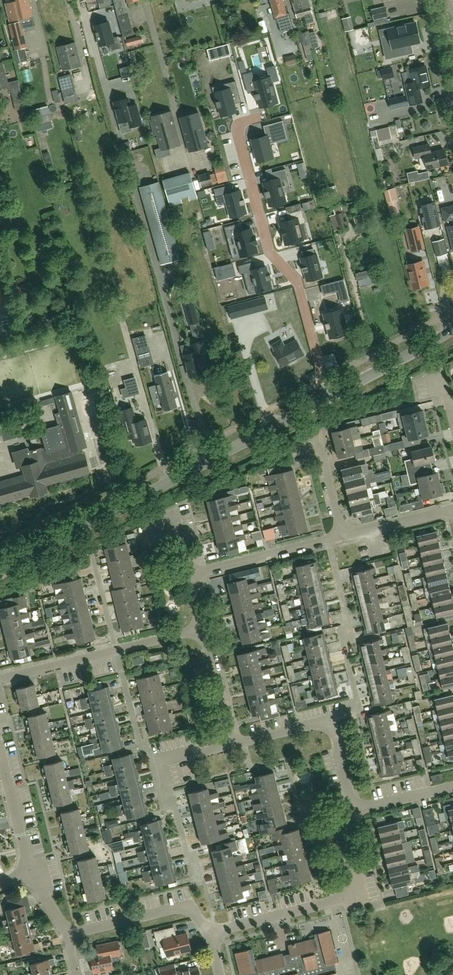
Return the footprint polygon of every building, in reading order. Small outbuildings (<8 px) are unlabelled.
[(24,17),(33,15),(29,0),(11,0),(11,2),(5,3),(9,21),(24,17)] [(123,36),(134,33),(125,0),(113,0),(123,36)] [(275,17),(276,17),(281,32),(293,29),(289,13),(287,14),(283,0),(270,0),(275,17)] [(300,0),(292,0),(292,1),(293,1),(294,6),(295,9),(297,17),(304,15),(300,0)] [(306,0),(300,0),(304,15),(312,13),(310,5),(308,6),(306,0)] [(388,17),(385,6),(371,9),(374,20),(388,17)] [(328,20),(326,12),(318,14),(320,22),(328,20)] [(28,47),(21,21),(9,24),(15,50),(28,47)] [(109,21),(95,25),(100,46),(109,43),(111,50),(122,47),(119,36),(113,37),(109,21)] [(389,41),(384,43),(387,59),(407,54),(405,47),(412,45),(422,43),(417,22),(386,30),(389,41)] [(301,30),(295,32),(298,43),(303,42),(304,45),(306,55),(314,53),(313,48),(312,43),(311,41),(309,33),(309,31),(302,33),(301,30)] [(128,46),(133,44),(140,43),(143,42),(142,35),(126,40),(128,46)] [(82,65),(75,41),(57,46),(63,70),(82,65)] [(226,55),(223,44),(209,48),(212,58),(226,55)] [(134,51),(129,52),(131,64),(137,63),(134,51)] [(298,63),(295,54),(285,57),(287,65),(298,63)] [(2,62),(0,63),(0,88),(9,86),(2,62)] [(426,66),(423,66),(422,65),(418,66),(418,67),(410,69),(412,82),(406,84),(410,104),(422,102),(419,88),(430,85),(426,66)] [(252,72),(243,74),(247,90),(253,89),(253,91),(256,90),(257,93),(254,94),(255,100),(258,99),(260,106),(277,102),(271,82),(279,80),(275,66),(267,68),(270,78),(255,82),(252,72)] [(58,79),(62,93),(67,92),(70,91),(75,90),(72,75),(58,79)] [(333,92),(341,90),(338,77),(331,79),(333,92)] [(228,89),(215,93),(217,101),(216,102),(217,108),(219,108),(221,115),(227,114),(234,112),(232,104),(241,102),(236,81),(227,83),(228,89)] [(10,86),(11,91),(16,110),(26,108),(21,89),(19,84),(10,86)] [(128,98),(114,102),(120,123),(128,120),(130,127),(142,124),(138,113),(132,114),(130,106),(128,98)] [(391,109),(408,105),(406,98),(389,101),(391,109)] [(161,149),(162,149),(181,144),(172,111),(152,116),(153,121),(151,121),(155,134),(157,134),(161,147),(161,149)] [(200,112),(181,117),(180,117),(189,151),(202,147),(210,145),(210,143),(208,144),(200,112)] [(54,128),(51,120),(52,120),(50,113),(34,118),(38,132),(54,128)] [(277,133),(266,136),(252,140),(258,162),(273,157),(270,144),(288,139),(283,121),(275,123),(277,133)] [(376,130),(379,142),(392,139),(389,127),(376,130)] [(78,136),(83,146),(94,142),(89,131),(78,136)] [(443,136),(436,138),(438,147),(445,145),(443,136)] [(428,169),(448,164),(444,150),(431,153),(429,144),(413,148),(415,158),(425,156),(428,169)] [(298,163),(299,166),(300,171),(307,170),(305,161),(298,163)] [(224,165),(214,168),(218,183),(228,181),(224,165)] [(269,181),(263,183),(266,191),(264,192),(266,198),(267,198),(270,206),(286,202),(283,191),(280,179),(288,177),(286,169),(272,172),(274,180),(269,181)] [(190,172),(163,180),(170,206),(182,203),(181,198),(189,196),(190,201),(198,198),(190,172)] [(215,173),(211,174),(210,172),(199,175),(202,187),(213,185),(213,184),(217,183),(215,173)] [(140,187),(162,264),(181,259),(159,181),(140,187)] [(227,185),(213,189),(216,197),(224,195),(226,203),(230,217),(247,213),(240,190),(229,193),(227,185)] [(400,217),(396,200),(399,199),(396,188),(384,191),(392,219),(400,217)] [(425,229),(431,228),(438,226),(439,226),(438,220),(434,202),(420,206),(424,223),(425,229)] [(334,230),(340,229),(348,226),(344,212),(341,205),(333,208),(335,214),(330,216),(334,230)] [(443,208),(446,221),(447,220),(449,226),(448,226),(452,248),(452,205),(443,208)] [(289,220),(280,223),(282,229),(281,229),(283,236),(284,236),(286,244),(303,240),(298,224),(305,223),(302,210),(290,213),(292,220),(289,220)] [(241,223),(225,227),(227,237),(235,235),(241,256),(257,252),(255,244),(257,243),(255,235),(253,236),(251,228),(243,231),(241,223)] [(405,230),(410,251),(424,248),(418,226),(408,229),(405,230)] [(211,231),(204,233),(208,249),(215,248),(211,231)] [(437,257),(448,254),(443,239),(438,240),(433,241),(437,257)] [(303,257),(301,258),(303,268),(304,272),(307,281),(322,277),(316,254),(315,254),(313,248),(302,251),(303,257)] [(428,285),(422,260),(407,264),(413,289),(428,285)] [(253,261),(239,265),(241,273),(244,272),(252,270),(258,292),(272,288),(270,280),(273,279),(271,274),(268,274),(266,266),(255,269),(253,261)] [(233,262),(215,267),(218,280),(236,275),(233,262)] [(342,279),(320,285),(323,296),(338,292),(345,290),(342,279)] [(265,296),(240,303),(244,316),(268,309),(265,296)] [(194,301),(184,304),(189,325),(199,322),(194,301)] [(343,308),(323,313),(329,339),(349,334),(343,308)] [(141,366),(145,365),(141,349),(151,347),(147,333),(133,337),(141,366)] [(303,354),(296,340),(284,346),(282,341),(280,341),(274,344),(273,346),(276,351),(274,352),(281,365),(303,354)] [(202,364),(209,362),(203,341),(190,344),(192,352),(184,355),(190,376),(195,375),(198,376),(201,375),(202,373),(204,372),(202,364)] [(157,384),(156,385),(161,402),(162,401),(165,411),(178,407),(175,398),(177,397),(173,380),(171,381),(168,371),(155,375),(157,384)] [(125,380),(127,386),(127,387),(132,386),(134,394),(140,392),(135,377),(125,380)] [(30,493),(31,496),(48,492),(46,484),(90,471),(86,458),(84,452),(82,447),(87,446),(77,414),(71,391),(56,395),(56,397),(58,402),(60,412),(55,414),(57,422),(58,425),(42,430),(47,447),(41,448),(41,447),(28,451),(27,448),(13,452),(15,458),(18,467),(23,466),(25,474),(0,481),(0,502),(30,493)] [(132,408),(120,411),(128,440),(134,438),(136,446),(152,442),(146,420),(136,423),(132,408)] [(381,414),(377,415),(378,421),(382,420),(382,421),(398,417),(396,410),(381,414)] [(422,410),(403,415),(406,427),(425,422),(422,410)] [(376,415),(361,419),(363,426),(378,422),(376,415)] [(425,422),(406,427),(407,434),(402,435),(403,440),(388,444),(390,450),(405,447),(404,443),(410,442),(409,439),(428,434),(425,422)] [(333,432),(336,445),(353,440),(352,434),(359,432),(358,426),(333,432)] [(385,452),(383,446),(383,445),(380,433),(372,435),(372,436),(373,440),(375,447),(364,450),(362,445),(355,447),(353,440),(336,445),(339,457),(355,453),(357,459),(373,455),(385,452)] [(408,473),(422,469),(420,463),(434,460),(431,446),(411,451),(413,458),(404,460),(408,473)] [(385,452),(373,455),(375,461),(387,458),(385,452)] [(342,469),(345,481),(376,473),(374,474),(373,468),(367,470),(367,472),(363,473),(361,464),(342,469)] [(277,484),(296,480),(293,469),(266,476),(267,481),(276,479),(277,484)] [(422,469),(408,473),(410,484),(419,482),(420,487),(440,483),(437,472),(423,475),(422,469)] [(376,473),(345,481),(348,493),(367,488),(371,487),(370,480),(391,475),(390,470),(376,473)] [(380,479),(374,481),(376,488),(382,486),(380,479)] [(280,494),(298,490),(296,480),(277,484),(269,486),(270,490),(278,488),(280,494)] [(442,493),(442,492),(444,491),(442,482),(440,483),(420,487),(421,488),(415,490),(416,496),(417,495),(419,500),(427,498),(427,497),(442,493)] [(348,493),(351,505),(380,498),(387,496),(389,496),(387,490),(379,492),(373,494),(373,497),(369,497),(367,488),(348,493)] [(271,496),(272,500),(281,498),(282,504),(301,499),(298,490),(280,494),(271,496)] [(228,507),(227,501),(235,499),(234,495),(207,501),(210,512),(228,507)] [(387,496),(390,507),(384,509),(386,515),(398,512),(396,506),(393,495),(389,496),(387,496)] [(381,503),(380,498),(351,505),(354,517),(373,512),(372,507),(376,506),(375,504),(381,503)] [(301,499),(282,504),(273,506),(275,511),(283,509),(285,514),(303,509),(301,499)] [(399,506),(400,512),(412,509),(411,503),(399,506)] [(228,507),(210,512),(212,521),(231,517),(229,511),(238,509),(237,504),(228,507)] [(303,509),(285,514),(276,516),(277,521),(286,518),(287,524),(306,519),(303,509)] [(231,517),(212,521),(215,531),(242,524),(233,527),(232,521),(240,519),(239,514),(231,517)] [(306,519),(287,524),(278,526),(279,531),(288,528),(289,534),(308,530),(306,519)] [(242,524),(215,531),(217,541),(236,537),(234,531),(243,529),(242,524)] [(276,538),(274,527),(263,530),(265,540),(276,538)] [(412,536),(413,540),(417,539),(419,546),(438,541),(436,530),(412,536)] [(236,537),(217,541),(220,551),(227,550),(228,555),(240,553),(238,546),(237,541),(244,539),(245,539),(244,534),(236,537)] [(438,541),(419,546),(414,547),(415,550),(420,549),(421,556),(441,551),(438,541)] [(126,544),(106,549),(109,563),(130,558),(130,557),(134,556),(133,554),(129,555),(126,544)] [(441,551),(421,556),(417,557),(417,560),(422,559),(424,566),(443,561),(441,551)] [(109,563),(112,577),(133,571),(130,558),(109,563)] [(443,561),(424,566),(419,567),(420,571),(425,570),(426,576),(446,571),(443,561)] [(295,577),(299,576),(299,577),(318,572),(316,562),(296,566),(298,573),(294,573),(295,577)] [(228,583),(230,593),(249,588),(252,588),(256,587),(257,586),(256,582),(248,584),(246,579),(260,575),(258,567),(229,575),(231,582),(228,583)] [(377,577),(373,578),(372,572),(375,571),(374,567),(352,573),(354,583),(377,577)] [(112,590),(113,591),(134,585),(140,583),(140,582),(136,583),(133,571),(112,577),(116,590),(112,590)] [(446,571),(426,576),(422,577),(423,581),(427,580),(429,586),(448,581),(446,571)] [(321,582),(318,572),(299,577),(300,583),(296,584),(297,587),(301,587),(321,582)] [(354,583),(357,593),(376,588),(374,582),(378,581),(377,577),(354,583)] [(65,593),(83,588),(81,578),(54,584),(55,589),(63,587),(65,593)] [(412,579),(406,581),(408,589),(414,588),(412,579)] [(448,581),(429,586),(424,587),(425,591),(430,590),(431,596),(451,591),(448,581)] [(321,582),(301,587),(302,593),(299,594),(300,598),(323,592),(321,582)] [(113,591),(116,604),(137,599),(134,585),(113,591)] [(65,593),(56,595),(57,599),(66,597),(67,603),(86,598),(83,588),(65,593)] [(249,588),(230,593),(233,603),(251,598),(260,596),(259,592),(250,594),(249,588)] [(376,588),(357,593),(359,603),(378,599),(376,592),(380,591),(379,588),(376,588)] [(451,591),(431,596),(427,597),(427,601),(432,600),(434,606),(452,601),(451,591)] [(325,602),(323,592),(300,598),(303,597),(305,603),(301,604),(302,608),(325,602)] [(2,619),(21,614),(19,609),(28,607),(25,595),(12,598),(14,605),(0,609),(0,610),(2,619)] [(86,598),(67,603),(59,605),(60,609),(68,607),(70,612),(88,608),(86,598)] [(251,598),(233,603),(235,613),(254,609),(262,607),(261,602),(253,604),(251,598)] [(359,603),(361,613),(380,609),(379,602),(383,601),(382,598),(378,599),(359,603)] [(116,604),(119,618),(140,612),(144,611),(143,610),(140,611),(137,599),(116,604)] [(434,606),(429,607),(430,611),(435,610),(437,616),(452,612),(452,601),(434,606)] [(328,612),(325,602),(302,608),(306,607),(307,614),(304,614),(304,618),(328,612)] [(88,608),(70,612),(70,613),(61,615),(62,619),(71,617),(72,622),(90,618),(88,608)] [(361,613),(364,623),(387,618),(387,617),(383,618),(381,612),(385,612),(384,608),(380,609),(361,613)] [(254,609),(235,613),(238,623),(256,619),(265,616),(264,612),(255,614),(254,609)] [(29,612),(21,614),(2,619),(5,629),(23,624),(22,619),(30,616),(29,612)] [(144,626),(140,612),(119,618),(123,631),(126,631),(127,636),(140,633),(138,627),(144,626)] [(328,612),(304,618),(308,617),(310,624),(306,624),(307,628),(330,623),(328,612)] [(420,613),(414,614),(416,622),(413,623),(414,626),(423,624),(422,621),(420,613)] [(435,622),(436,613),(428,613),(427,621),(435,622)] [(90,618),(72,622),(64,625),(65,629),(73,627),(74,632),(93,628),(90,618)] [(387,618),(364,623),(366,634),(385,629),(383,622),(388,621),(387,618)] [(44,619),(23,624),(5,629),(7,639),(25,634),(24,629),(46,624),(44,619)] [(256,619),(238,623),(240,633),(259,628),(267,626),(266,622),(258,624),(256,619)] [(430,638),(449,633),(447,623),(424,629),(425,633),(429,631),(430,638)] [(284,626),(286,634),(292,632),(290,624),(284,626)] [(93,628),(74,632),(66,634),(67,639),(76,637),(77,642),(95,638),(93,628)] [(269,632),(260,634),(259,628),(240,633),(243,643),(264,638),(265,642),(271,640),(269,632)] [(386,639),(398,636),(400,643),(406,641),(404,633),(403,630),(386,635),(386,639)] [(35,636),(34,632),(25,634),(7,639),(10,648),(10,649),(28,644),(26,638),(35,636)] [(302,649),(306,648),(325,644),(323,633),(304,638),(305,644),(301,645),(302,649)] [(430,638),(426,639),(427,642),(431,641),(433,648),(452,643),(449,633),(430,638)] [(9,655),(11,655),(11,659),(12,658),(12,659),(30,654),(29,648),(38,646),(38,648),(51,644),(49,639),(36,642),(28,644),(10,649),(10,648),(8,651),(9,655)] [(362,655),(381,650),(379,643),(383,643),(382,639),(359,644),(362,655)] [(293,643),(288,644),(282,646),(283,654),(289,652),(295,651),(293,643)] [(433,648),(428,649),(429,653),(434,651),(435,658),(452,653),(452,647),(452,643),(433,648)] [(328,654),(325,644),(306,648),(307,654),(304,655),(305,659),(328,654)] [(264,648),(237,655),(240,665),(262,659),(260,654),(266,653),(264,648)] [(381,650),(362,655),(364,665),(383,660),(382,654),(385,653),(385,649),(381,650)] [(161,653),(149,656),(151,661),(162,658),(161,653)] [(435,658),(431,659),(432,663),(436,661),(438,668),(452,664),(452,653),(435,658)] [(330,664),(328,654),(305,659),(309,658),(310,665),(306,666),(307,669),(311,668),(330,664)] [(132,658),(134,665),(145,663),(143,656),(132,658)] [(262,659),(240,665),(242,675),(261,670),(260,665),(268,663),(267,658),(262,659)] [(383,660),(364,665),(367,675),(385,670),(384,664),(388,663),(387,659),(383,660)] [(330,664),(311,668),(312,675),(309,676),(310,679),(332,674),(330,664)] [(438,668),(433,669),(434,672),(439,671),(440,678),(452,675),(452,664),(438,668)] [(261,670),(242,675),(245,685),(264,680),(262,675),(271,673),(270,668),(261,670)] [(389,669),(385,670),(367,675),(369,685),(388,680),(386,674),(390,673),(389,669)] [(141,693),(162,688),(166,687),(165,685),(161,686),(158,674),(137,679),(141,693)] [(335,684),(332,674),(310,679),(313,678),(315,685),(311,686),(312,689),(335,684)] [(416,682),(414,674),(408,675),(410,683),(416,682)] [(440,678),(436,679),(436,682),(441,681),(443,688),(444,692),(448,690),(448,687),(452,685),(452,675),(440,678)] [(264,680),(245,685),(247,695),(266,690),(265,685),(273,683),(272,678),(264,680)] [(388,680),(369,685),(371,695),(390,690),(389,684),(393,683),(392,679),(388,680)] [(14,692),(17,704),(21,703),(22,709),(40,705),(38,696),(42,695),(41,694),(37,695),(35,684),(17,689),(18,691),(14,692)] [(76,704),(110,695),(109,691),(110,690),(108,684),(88,689),(90,696),(80,699),(75,701),(76,704)] [(335,684),(312,689),(316,688),(318,695),(314,696),(315,700),(337,694),(335,684)] [(162,688),(141,693),(144,706),(165,701),(162,688)] [(266,690),(247,695),(250,705),(269,700),(267,695),(276,693),(275,688),(266,690)] [(390,690),(371,695),(374,705),(393,700),(391,694),(395,693),(394,689),(390,690)] [(301,700),(299,692),(293,694),(295,702),(297,709),(308,706),(306,699),(301,700)] [(452,704),(452,694),(430,699),(431,703),(435,702),(437,709),(452,704)] [(112,702),(110,695),(76,704),(76,705),(78,705),(79,710),(92,706),(93,710),(114,705),(113,702),(112,702)] [(270,705),(278,702),(277,698),(269,700),(250,705),(253,715),(259,714),(261,721),(280,716),(279,711),(272,713),(270,705)] [(165,701),(144,706),(146,713),(143,714),(144,721),(148,720),(173,714),(172,712),(168,713),(165,701)] [(437,709),(433,710),(433,713),(438,712),(439,719),(452,716),(452,704),(437,709)] [(115,711),(114,705),(93,710),(93,711),(87,713),(88,718),(85,719),(86,723),(115,716),(114,711),(115,711)] [(367,715),(369,726),(392,720),(388,721),(387,714),(391,713),(390,710),(367,715)] [(57,739),(53,740),(49,724),(53,723),(53,721),(49,722),(46,712),(29,716),(29,719),(26,720),(29,731),(32,731),(35,743),(32,744),(34,755),(38,754),(39,757),(56,753),(54,742),(58,741),(57,739)] [(173,714),(148,720),(151,734),(172,729),(169,715),(173,714)] [(117,722),(115,716),(86,723),(88,729),(97,726),(98,731),(119,725),(118,722),(117,722)] [(439,719),(435,720),(436,724),(440,723),(442,729),(452,726),(452,716),(439,719)] [(369,726),(372,736),(395,730),(391,731),(389,725),(393,724),(392,720),(369,726)] [(120,730),(119,725),(98,731),(100,736),(90,739),(91,743),(120,736),(119,731),(120,730)] [(247,735),(256,734),(255,725),(245,727),(247,735)] [(442,729),(438,730),(438,734),(443,733),(444,739),(452,736),(452,726),(442,729)] [(372,736),(374,746),(397,740),(393,741),(392,735),(396,734),(395,730),(372,736)] [(122,742),(120,736),(91,743),(81,746),(84,755),(94,753),(93,749),(102,746),(104,752),(124,746),(123,742),(122,742)] [(444,739),(440,740),(441,744),(445,743),(447,749),(452,747),(452,736),(444,739)] [(374,746),(377,756),(400,750),(399,750),(396,751),(394,745),(398,744),(397,740),(374,746)] [(447,749),(442,750),(443,754),(448,753),(450,759),(452,759),(452,747),(447,749)] [(377,756),(380,766),(402,760),(398,761),(397,755),(400,754),(400,750),(377,756)] [(114,763),(104,766),(106,771),(135,763),(133,758),(134,758),(133,753),(113,758),(114,763)] [(48,778),(51,791),(48,792),(51,803),(54,803),(55,805),(72,801),(70,791),(74,790),(74,788),(69,789),(65,772),(70,771),(69,769),(65,770),(62,760),(45,764),(46,767),(42,768),(45,779),(48,778)] [(402,760),(380,766),(382,776),(401,772),(399,765),(403,764),(402,760)] [(136,769),(135,763),(106,771),(107,776),(117,773),(118,778),(138,773),(137,769),(136,769)] [(250,789),(257,787),(276,782),(274,771),(255,776),(256,782),(248,784),(250,789)] [(139,778),(138,773),(118,778),(119,783),(109,785),(111,791),(139,783),(138,778),(139,778)] [(442,773),(431,776),(433,782),(443,780),(442,773)] [(229,778),(215,782),(216,788),(231,785),(229,778)] [(252,798),(260,796),(279,792),(276,782),(257,787),(259,792),(251,794),(252,798)] [(141,789),(139,783),(111,791),(112,796),(121,793),(123,798),(143,793),(142,789),(141,789)] [(192,803),(210,799),(210,798),(219,796),(218,792),(209,794),(208,788),(189,793),(192,803)] [(279,792),(260,796),(261,802),(253,804),(254,808),(262,806),(281,802),(279,792)] [(144,798),(143,793),(123,798),(124,803),(114,805),(116,810),(144,803),(143,798),(144,798)] [(210,799),(192,803),(194,813),(213,808),(221,806),(226,805),(225,800),(211,804),(210,799)] [(243,801),(238,803),(241,813),(246,811),(243,801)] [(257,818),(265,816),(284,812),(281,802),(262,806),(264,812),(255,814),(257,818)] [(146,809),(144,803),(116,810),(117,815),(126,813),(128,818),(148,813),(147,809),(146,809)] [(452,819),(452,808),(451,809),(449,804),(443,806),(446,821),(452,819)] [(85,814),(81,815),(79,808),(62,812),(63,815),(59,816),(62,827),(65,826),(68,839),(65,840),(68,851),(71,850),(72,853),(89,849),(87,838),(91,838),(90,836),(86,837),(82,820),(86,819),(85,814)] [(213,808),(194,813),(197,823),(215,818),(224,816),(223,812),(214,814),(213,808)] [(427,825),(433,824),(431,817),(434,816),(432,808),(423,810),(427,825)] [(284,812),(265,816),(266,822),(258,824),(261,834),(270,831),(278,829),(276,824),(286,822),(284,812)] [(397,822),(378,827),(381,837),(404,831),(403,827),(406,827),(404,817),(396,819),(397,822)] [(215,818),(197,823),(199,833),(218,828),(226,826),(225,821),(216,824),(215,818)] [(134,837),(163,829),(162,824),(163,824),(161,819),(141,824),(142,829),(133,831),(134,837)] [(436,824),(433,825),(433,824),(427,825),(429,836),(438,833),(436,824)] [(288,827),(278,829),(270,831),(273,840),(281,838),(283,844),(302,839),(299,829),(289,831),(288,827)] [(218,828),(199,833),(202,843),(229,836),(228,832),(219,834),(218,828)] [(164,835),(163,829),(134,837),(135,841),(145,839),(146,844),(167,839),(166,835),(164,835)] [(404,831),(381,837),(383,847),(402,842),(407,841),(404,831)] [(168,843),(167,839),(146,844),(147,849),(138,851),(139,856),(168,849),(167,844),(168,843)] [(223,848),(213,851),(216,861),(242,854),(240,844),(239,839),(221,844),(223,848)] [(284,848),(285,854),(304,849),(302,839),(283,844),(274,846),(275,850),(284,848)] [(402,842),(383,847),(385,857),(404,852),(409,851),(408,847),(403,849),(402,842)] [(169,855),(168,849),(139,856),(141,861),(150,859),(151,864),(172,859),(171,855),(169,855)] [(304,849),(285,854),(277,856),(278,860),(286,858),(288,864),(307,859),(304,849)] [(404,852),(385,857),(388,867),(407,863),(412,861),(411,857),(406,859),(404,852)] [(242,854),(216,861),(218,871),(245,864),(236,866),(235,861),(243,858),(242,854)] [(82,875),(85,887),(82,888),(85,900),(88,899),(89,901),(106,897),(104,886),(108,885),(107,884),(103,885),(99,868),(103,867),(103,865),(99,866),(96,856),(79,861),(79,863),(76,864),(79,876),(82,875)] [(431,856),(425,858),(427,866),(433,865),(431,856)] [(173,863),(172,859),(151,864),(152,869),(143,871),(144,876),(173,869),(172,863),(173,863)] [(289,868),(290,874),(309,869),(307,859),(288,864),(279,866),(281,870),(289,868)] [(407,863),(388,867),(390,877),(419,870),(418,864),(408,867),(407,863)] [(245,864),(218,871),(221,881),(247,874),(246,869),(245,864)] [(175,875),(173,869),(144,876),(145,881),(155,879),(157,884),(177,879),(176,874),(175,875)] [(309,869),(290,874),(282,876),(283,880),(292,878),(293,884),(312,879),(309,869)] [(416,878),(418,877),(420,874),(419,870),(390,877),(393,887),(395,887),(397,897),(409,894),(406,884),(416,882),(416,878)] [(247,874),(221,881),(223,891),(241,886),(240,881),(249,878),(247,874)] [(277,877),(267,880),(269,885),(278,883),(277,877)] [(241,886),(223,891),(226,901),(237,898),(238,901),(240,902),(247,900),(246,896),(244,896),(242,891),(251,889),(250,884),(241,886)] [(3,920),(4,926),(28,920),(26,912),(31,910),(30,904),(16,908),(15,905),(19,904),(18,900),(14,901),(13,898),(9,899),(7,901),(6,903),(6,905),(9,919),(3,920)] [(12,931),(14,939),(31,935),(37,934),(36,927),(30,929),(28,920),(4,926),(6,932),(12,931)] [(173,937),(171,927),(154,932),(158,948),(167,945),(170,956),(190,950),(186,934),(173,937)] [(335,967),(332,968),(330,963),(338,961),(329,930),(314,934),(315,939),(288,945),(291,956),(284,957),(283,953),(256,960),(253,949),(235,953),(240,974),(243,973),(243,974),(337,974),(335,967)] [(14,939),(11,940),(8,940),(10,947),(15,945),(18,954),(25,952),(26,955),(31,954),(30,951),(41,948),(39,942),(33,944),(31,935),(14,939)] [(113,968),(112,962),(119,960),(118,955),(121,954),(118,941),(96,946),(98,955),(91,957),(94,972),(113,968)] [(28,973),(28,974),(48,974),(53,974),(51,965),(56,964),(54,958),(31,963),(33,972),(28,973)] [(162,974),(200,974),(198,968),(177,973),(175,966),(160,969),(162,974)]
